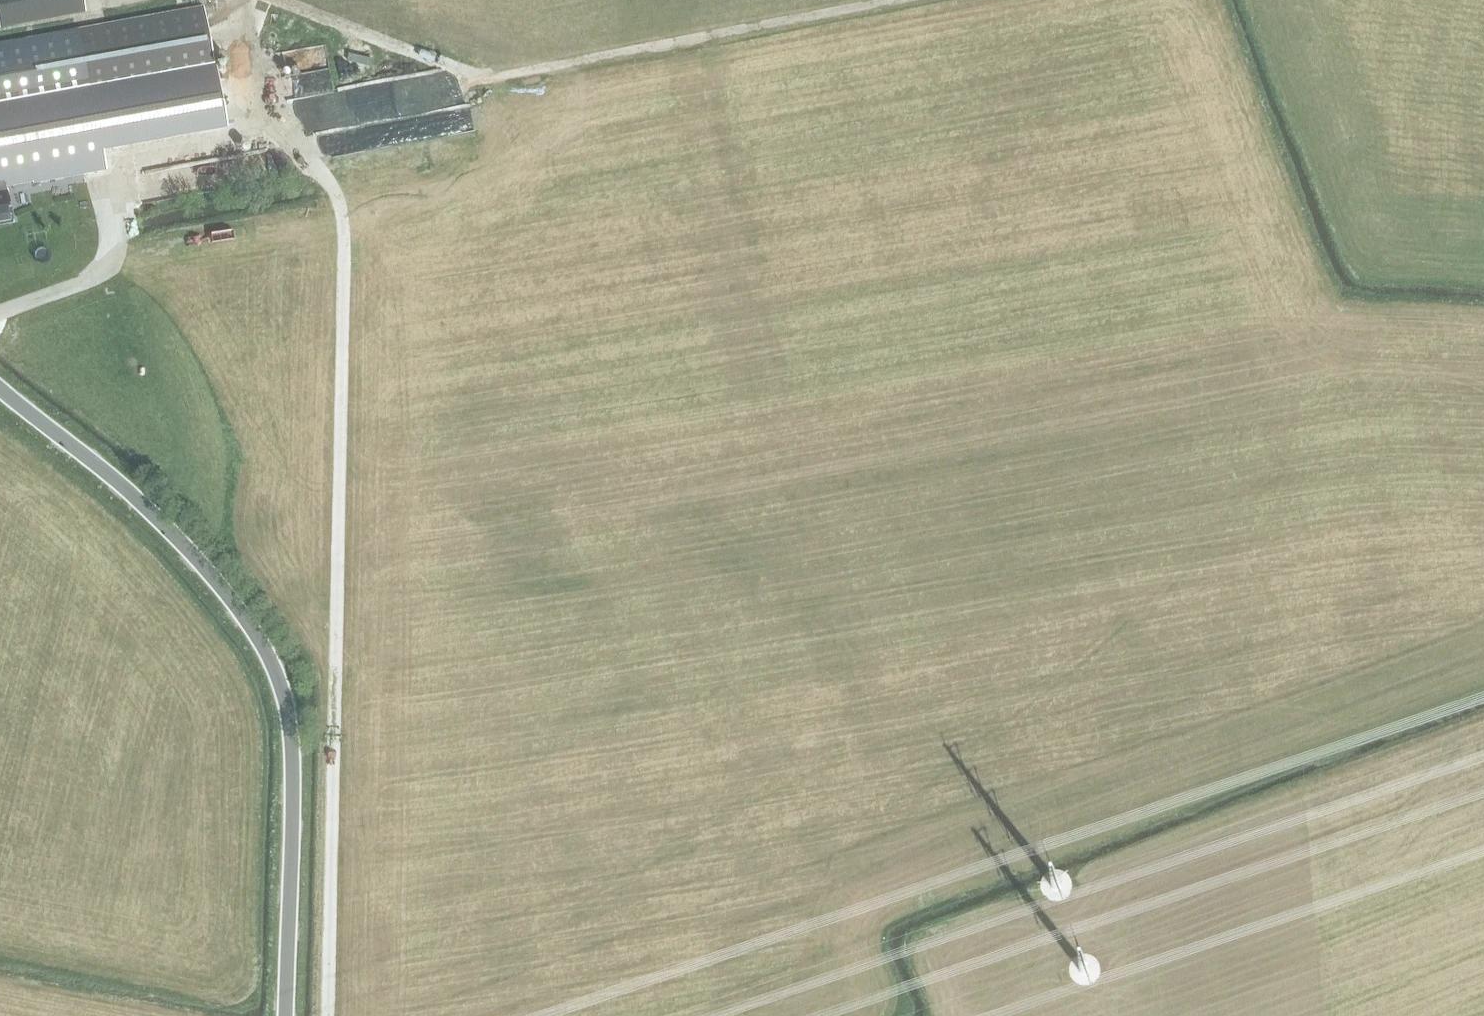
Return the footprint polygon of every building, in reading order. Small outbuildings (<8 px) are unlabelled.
[(81,0),(0,0),(0,29),(84,13),(81,0)] [(11,224),(4,184),(17,182),(17,184),(22,183),(104,168),(100,148),(225,126),(215,74),(203,7),(0,44),(0,226),(11,224)] [(308,50),(289,50),(290,74),(302,73),(302,66),(308,65),(308,50)] [(333,71),(286,73),(288,96),(335,93),(333,71)]
